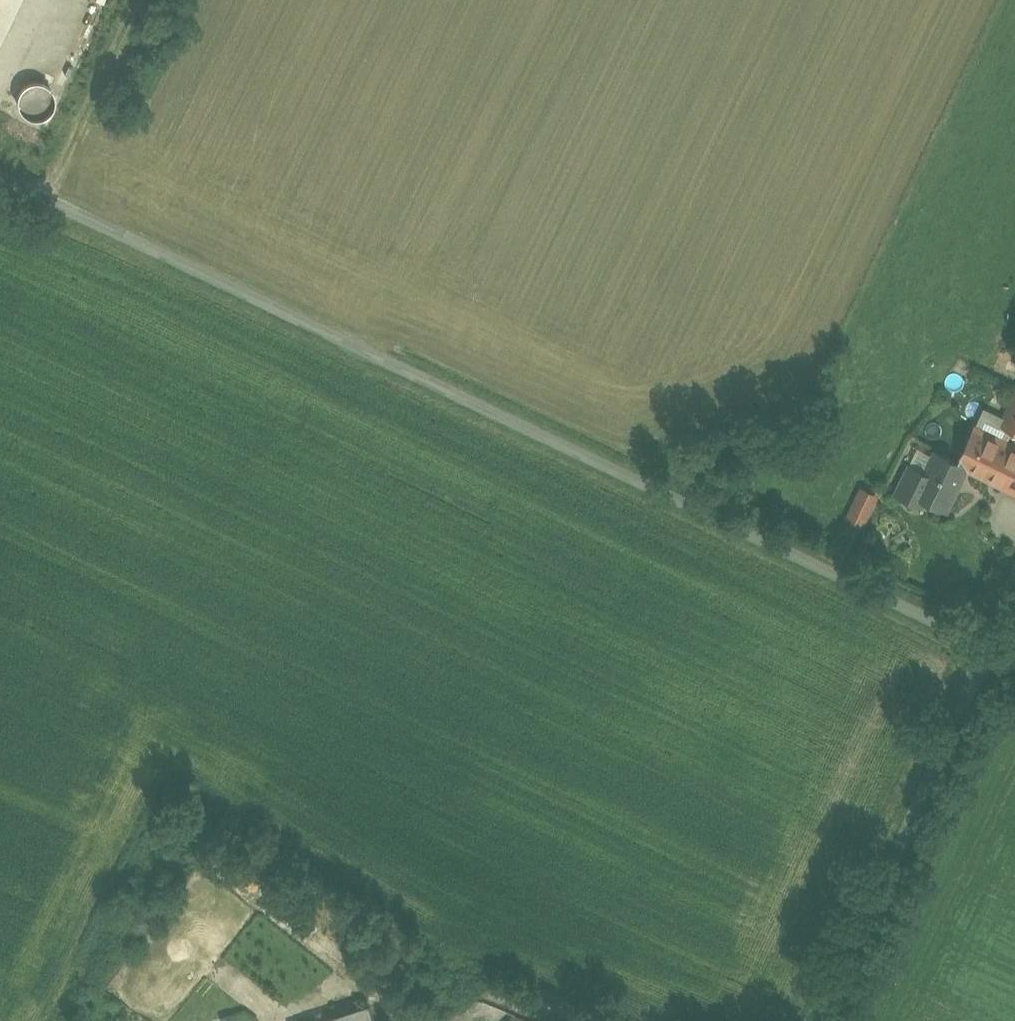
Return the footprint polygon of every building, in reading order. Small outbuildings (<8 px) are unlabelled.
[(39,81),(12,87),(18,113),(45,107),(39,81)] [(986,392),(973,386),(967,399),(979,405),(986,392)] [(1002,412),(1014,418),(1014,386),(1002,412)] [(979,414),(960,451),(973,457),(1014,478),(1014,432),(979,414)] [(952,499),(973,457),(960,451),(936,439),(926,459),(913,452),(898,482),(918,493),(923,484),(952,499)] [(867,527),(877,493),(855,486),(845,521),(867,527)] [(1010,513),(1007,526),(1014,529),(1014,515),(1010,513)] [(292,1019),(293,1020),(379,1020),(370,993),(292,1019)] [(248,1009),(215,1020),(253,1020),(248,1009)]
